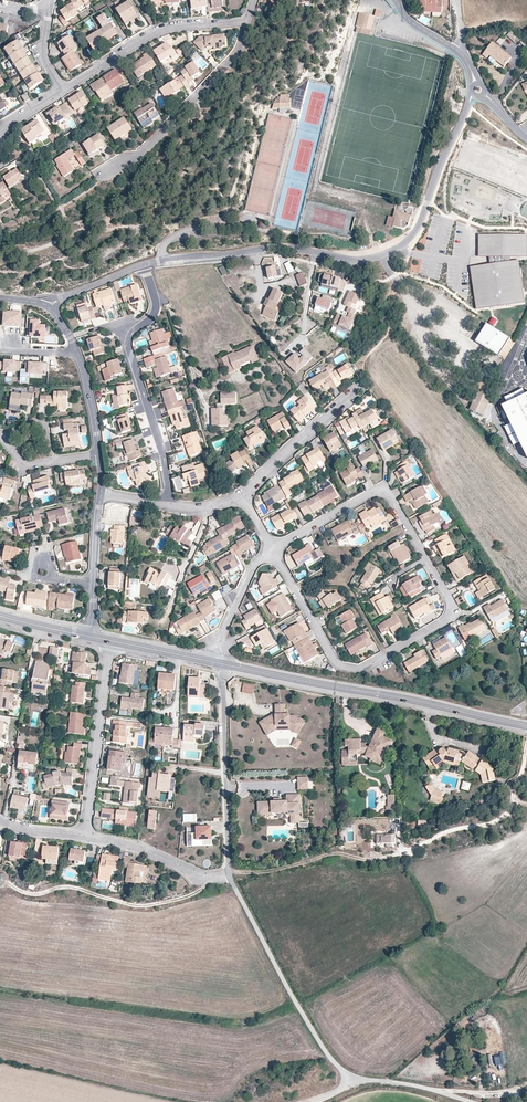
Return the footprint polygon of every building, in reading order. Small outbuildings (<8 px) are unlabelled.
[(72,3),(73,4),(76,9),(85,3),(87,6),(91,3),(89,0),(71,0),(72,3)] [(203,9),(203,7),(192,8),(191,0),(190,1),(191,10),(203,9)] [(207,6),(208,6),(207,0),(191,0),(192,8),(203,7),(207,6)] [(222,0),(207,0),(208,6),(208,12),(213,11),(213,8),(223,7),(222,0)] [(226,0),(222,0),(223,7),(213,8),(213,11),(227,9),(226,0)] [(437,0),(420,0),(420,7),(424,7),(424,12),(433,13),(433,11),(442,11),(442,3),(437,3),(437,2),(437,0)] [(137,14),(130,1),(116,9),(124,22),(137,14)] [(79,13),(76,9),(73,4),(64,9),(61,12),(63,15),(59,17),(64,25),(68,23),(66,20),(79,13)] [(370,24),(370,22),(373,22),(375,16),(359,13),(356,27),(357,27),(371,31),(373,25),(370,24)] [(118,33),(114,28),(111,23),(109,25),(106,21),(108,20),(105,14),(98,19),(104,28),(100,31),(106,40),(112,36),(118,33)] [(135,19),(139,17),(137,14),(124,22),(126,25),(131,21),(132,24),(136,22),(135,19)] [(116,26),(111,18),(108,20),(106,21),(109,25),(111,23),(114,28),(116,26)] [(8,26),(0,24),(0,40),(5,41),(8,26)] [(370,35),(371,31),(357,27),(356,32),(370,35)] [(106,40),(100,31),(98,32),(87,39),(94,50),(99,47),(107,42),(106,40)] [(513,41),(517,37),(511,31),(507,35),(513,41)] [(24,38),(21,33),(15,37),(18,42),(19,41),(24,38)] [(225,43),(225,35),(199,37),(194,42),(202,50),(205,46),(214,46),(214,44),(220,43),(225,43)] [(78,49),(70,36),(60,42),(65,51),(64,52),(67,56),(73,52),(78,49)] [(496,43),(500,46),(505,40),(501,37),(496,43)] [(23,50),(18,42),(4,50),(7,55),(8,54),(10,58),(23,50)] [(177,56),(172,48),(171,48),(167,43),(159,48),(154,52),(161,62),(171,56),(172,59),(177,56)] [(221,48),(220,43),(214,44),(214,46),(205,46),(202,50),(203,51),(206,48),(213,47),(213,49),(221,48)] [(511,58),(492,43),(483,55),(487,59),(490,56),(491,57),(488,61),(494,65),(497,61),(504,67),(511,58)] [(184,52),(181,47),(176,50),(179,55),(184,52)] [(28,58),(23,50),(10,58),(9,58),(12,63),(13,62),(15,66),(28,58)] [(81,64),(73,52),(67,56),(63,58),(71,71),(81,64)] [(156,65),(148,52),(143,55),(144,57),(140,59),(141,61),(131,67),(138,77),(156,65)] [(33,66),(28,58),(15,66),(14,66),(17,71),(18,70),(20,74),(33,66)] [(71,71),(63,58),(62,59),(70,71),(71,71)] [(200,73),(193,62),(186,67),(186,68),(180,71),(183,75),(179,77),(184,86),(186,89),(190,87),(188,83),(186,80),(190,78),(191,79),(193,77),(200,73)] [(38,74),(33,66),(20,74),(19,74),(22,79),(23,78),(25,82),(38,74)] [(123,80),(117,70),(104,78),(112,90),(117,87),(116,85),(123,80)] [(43,82),(38,74),(25,82),(28,85),(27,86),(30,91),(43,82)] [(181,91),(180,89),(184,86),(179,77),(174,80),(174,81),(160,89),(168,102),(174,98),(173,98),(172,96),(176,94),(181,91)] [(113,93),(112,90),(104,78),(91,86),(94,91),(96,90),(102,100),(113,93)] [(118,89),(126,84),(123,80),(116,85),(117,87),(118,89)] [(88,103),(82,92),(73,98),(69,100),(75,110),(83,105),(84,106),(88,103)] [(291,112),(291,99),(289,99),(289,94),(280,94),(280,99),(275,99),(272,108),(279,108),(279,112),(291,112)] [(75,110),(69,100),(64,103),(70,113),(75,110)] [(70,113),(64,103),(59,107),(65,116),(70,113)] [(160,116),(152,103),(143,109),(135,114),(144,128),(153,122),(152,121),(160,116)] [(65,116),(59,107),(47,114),(54,125),(66,117),(65,116)] [(133,132),(124,118),(108,128),(116,140),(119,137),(124,134),(126,137),(133,132)] [(41,134),(45,132),(38,121),(35,124),(34,122),(29,125),(38,139),(42,136),(41,134)] [(38,139),(29,125),(21,130),(30,144),(35,140),(38,139)] [(61,138),(56,130),(52,133),(53,134),(57,140),(61,138)] [(98,150),(105,145),(98,135),(83,144),(88,152),(90,150),(93,153),(98,150)] [(93,153),(90,150),(88,152),(83,144),(82,145),(90,157),(98,151),(98,150),(93,153)] [(67,160),(75,155),(82,165),(86,163),(78,150),(74,153),(71,149),(55,159),(58,165),(57,165),(64,176),(74,170),(67,160)] [(23,179),(17,169),(3,178),(4,179),(10,188),(23,179)] [(9,190),(25,180),(24,178),(23,179),(10,188),(4,179),(3,180),(9,190)] [(4,183),(0,184),(0,196),(1,196),(3,198),(3,197),(6,196),(7,197),(11,195),(4,183)] [(393,227),(396,215),(396,214),(397,213),(398,213),(399,213),(402,214),(403,212),(395,210),(393,218),(389,217),(386,226),(393,227)] [(410,221),(411,216),(402,214),(399,213),(398,213),(397,213),(396,214),(396,215),(393,227),(403,230),(405,227),(409,226),(410,221)] [(473,268),(479,309),(522,303),(518,262),(509,262),(509,257),(526,257),(526,236),(481,236),(481,257),(491,257),(492,261),(492,266),(473,268)] [(294,271),(290,262),(285,265),(289,273),(294,271)] [(228,274),(223,266),(219,269),(223,276),(228,274)] [(275,268),(267,269),(268,277),(271,277),(271,278),(269,279),(270,283),(278,282),(277,277),(274,278),(274,276),(276,276),(275,268)] [(306,280),(303,273),(296,276),(298,283),(306,280)] [(348,283),(341,281),(341,279),(320,274),(318,282),(323,283),(322,285),(338,289),(338,291),(343,293),(348,283)] [(142,301),(137,285),(120,291),(123,299),(128,297),(129,301),(130,305),(142,301)] [(120,304),(116,292),(115,288),(111,289),(98,293),(95,294),(93,295),(96,306),(104,304),(104,305),(106,310),(113,308),(111,304),(116,303),(120,304)] [(275,310),(283,293),(274,289),(271,296),(269,300),(268,299),(267,299),(264,306),(267,307),(263,315),(275,320),(279,312),(275,310)] [(359,302),(362,297),(350,291),(344,304),(345,306),(349,308),(347,312),(350,313),(354,315),(356,311),(350,308),(352,303),(356,305),(358,301),(359,302)] [(329,311),(334,298),(324,294),(321,301),(318,300),(316,305),(319,306),(319,307),(329,311)] [(88,321),(96,319),(94,313),(93,309),(92,307),(88,308),(87,307),(78,310),(82,321),(87,319),(88,321)] [(21,312),(3,311),(3,325),(20,326),(21,312)] [(350,331),(356,316),(354,315),(350,313),(347,318),(338,314),(334,323),(350,331)] [(499,321),(493,317),(489,323),(495,327),(499,321)] [(39,319),(30,319),(30,336),(46,336),(46,324),(39,324),(39,319)] [(500,355),(510,339),(487,324),(476,342),(499,357),(500,355)] [(170,347),(168,342),(167,343),(164,334),(162,329),(150,333),(153,341),(154,344),(150,345),(153,352),(158,350),(159,354),(167,352),(171,351),(177,349),(176,347),(170,349),(169,347),(170,347)] [(275,341),(268,332),(266,333),(273,343),(275,341)] [(101,348),(99,342),(100,341),(99,337),(91,339),(89,340),(87,341),(91,352),(93,351),(95,356),(106,353),(104,347),(103,348),(101,348)] [(505,359),(515,342),(510,339),(500,355),(505,359)] [(259,361),(252,346),(235,354),(235,353),(228,356),(235,371),(241,368),(240,366),(251,361),(252,363),(259,361)] [(341,346),(332,353),(335,356),(344,349),(341,346)] [(296,373),(313,358),(304,349),(300,353),(303,356),(300,360),(294,354),(286,362),(296,373)] [(172,373),(166,357),(154,361),(154,359),(168,354),(167,352),(159,354),(154,356),(144,359),(147,369),(153,367),(157,378),(172,373)] [(235,371),(228,356),(222,358),(229,374),(235,371)] [(122,374),(118,360),(101,365),(106,382),(112,380),(111,378),(116,376),(122,374)] [(0,362),(0,370),(2,370),(2,371),(15,372),(15,371),(20,371),(21,361),(5,361),(5,362),(0,362)] [(48,364),(26,363),(25,368),(29,368),(28,375),(44,375),(44,371),(48,371),(48,364)] [(340,381),(353,374),(348,364),(333,373),(329,375),(336,388),(340,385),(339,382),(340,381)] [(336,388),(329,375),(327,371),(323,373),(309,382),(315,393),(320,390),(319,389),(322,387),(324,390),(330,386),(332,390),(336,388)] [(480,387),(484,377),(480,375),(476,385),(480,387)] [(485,394),(491,380),(484,377),(480,387),(478,391),(485,394)] [(304,381),(298,388),(304,394),(309,391),(304,381)] [(128,395),(128,391),(127,386),(126,386),(125,384),(121,385),(121,387),(117,388),(119,395),(112,396),(115,409),(116,409),(119,409),(119,406),(128,404),(127,399),(127,396),(128,395)] [(180,408),(178,403),(174,389),(162,393),(168,411),(180,408)] [(526,395),(523,389),(505,398),(508,404),(502,407),(511,424),(505,427),(513,445),(520,442),(526,457),(526,395)] [(32,407),(34,394),(22,392),(21,394),(12,393),(9,409),(19,411),(20,405),(32,407)] [(67,410),(68,393),(54,393),(54,396),(46,396),(46,404),(50,404),(58,404),(58,406),(58,409),(60,409),(66,410),(67,410)] [(224,421),(224,416),(223,409),(224,409),(224,405),(236,404),(236,393),(221,393),(221,404),(218,404),(218,409),(217,409),(212,409),(212,427),(228,427),(228,421),(224,421)] [(483,416),(491,398),(478,393),(471,410),(483,416)] [(308,412),(314,406),(308,401),(309,400),(305,396),(298,403),(300,406),(297,408),(296,407),(291,411),(295,416),(294,417),(298,421),(304,415),(306,416),(309,413),(308,412)] [(186,427),(180,408),(168,411),(169,416),(170,416),(172,423),(174,423),(175,425),(177,430),(186,427)] [(380,424),(377,420),(378,420),(372,410),(368,413),(365,415),(364,413),(361,409),(356,412),(356,413),(364,427),(370,424),(373,429),(380,424)] [(291,427),(282,413),(267,421),(274,433),(280,429),(279,428),(283,425),(284,427),(286,430),(291,427)] [(364,427),(356,413),(353,415),(353,416),(350,419),(349,417),(340,423),(346,433),(350,431),(352,435),(361,430),(361,429),(363,428),(364,427)] [(129,425),(127,418),(128,418),(127,414),(117,417),(118,421),(122,434),(131,431),(129,425)] [(80,442),(79,429),(74,430),(73,424),(64,425),(65,431),(67,431),(69,431),(69,435),(67,435),(63,436),(64,444),(80,442)] [(265,440),(257,426),(246,433),(249,437),(244,440),(249,448),(254,446),(259,442),(260,443),(265,440)] [(382,449),(398,440),(392,431),(377,439),(382,449)] [(202,452),(197,436),(198,436),(197,432),(183,437),(184,440),(187,439),(189,448),(187,449),(189,457),(202,452)] [(342,446),(334,432),(329,435),(331,437),(329,438),(328,437),(327,437),(323,439),(331,453),(342,446)] [(126,439),(120,441),(115,442),(117,447),(125,444),(126,450),(128,456),(130,462),(142,458),(140,451),(138,451),(136,452),(135,447),(133,441),(127,443),(126,439)] [(384,451),(399,443),(398,440),(382,449),(384,451)] [(317,463),(321,461),(319,457),(323,455),(318,447),(315,449),(315,451),(309,454),(301,459),(306,466),(304,468),(307,473),(314,469),(314,468),(313,466),(317,463)] [(379,460),(372,449),(358,457),(363,466),(370,462),(371,463),(372,464),(379,460)] [(245,464),(244,463),(247,462),(248,463),(250,467),(254,465),(245,450),(239,454),(238,452),(231,457),(234,462),(232,464),(231,462),(225,465),(230,474),(236,471),(235,470),(238,468),(238,470),(246,465),(245,464)] [(324,465),(322,463),(326,461),(323,455),(319,457),(321,461),(317,463),(313,466),(314,468),(318,466),(319,467),(324,465)] [(414,477),(407,466),(409,465),(407,461),(403,463),(401,465),(403,468),(398,471),(402,477),(401,477),(404,483),(414,477)] [(209,477),(208,473),(205,474),(202,464),(195,467),(193,463),(182,467),(183,472),(191,469),(192,473),(183,475),(185,480),(185,482),(189,480),(190,484),(199,482),(199,481),(209,477)] [(364,477),(359,468),(355,470),(352,464),(346,467),(348,470),(341,475),(347,486),(355,482),(354,481),(353,480),(359,477),(359,478),(360,479),(364,477)] [(151,482),(147,471),(149,470),(147,465),(145,466),(141,467),(128,471),(130,478),(132,477),(133,482),(135,481),(137,480),(139,486),(151,482)] [(289,489),(300,483),(298,480),(303,477),(298,470),(292,474),(290,475),(283,479),(284,481),(279,484),(285,495),(287,497),(292,494),(289,489)] [(86,479),(85,471),(65,473),(61,473),(62,482),(66,481),(66,484),(75,483),(75,484),(81,484),(80,480),(86,479)] [(41,478),(39,472),(31,474),(33,481),(41,478)] [(51,489),(49,482),(50,481),(49,476),(41,478),(33,481),(35,486),(33,486),(33,489),(29,491),(28,491),(31,499),(43,496),(42,492),(51,489)] [(338,497),(330,483),(322,487),(325,491),(317,495),(318,496),(324,507),(331,503),(330,501),(334,499),(338,497)] [(14,490),(4,487),(0,486),(0,485),(0,484),(0,498),(10,501),(14,490)] [(281,497),(285,495),(279,484),(274,487),(275,487),(269,490),(270,492),(265,495),(262,497),(268,507),(272,505),(282,500),(281,497)] [(429,503),(425,495),(427,494),(423,486),(404,497),(407,503),(410,501),(411,500),(413,503),(416,510),(429,503)] [(324,507),(318,496),(307,502),(306,501),(298,506),(304,515),(312,511),(313,513),(324,507)] [(68,522),(65,508),(47,513),(49,522),(58,520),(60,525),(68,522)] [(298,517),(293,508),(290,510),(289,511),(281,515),(280,514),(271,519),(276,527),(285,522),(286,524),(298,517)] [(371,525),(381,519),(383,522),(387,520),(380,508),(376,510),(368,514),(367,512),(367,511),(359,515),(366,528),(371,525)] [(437,523),(433,515),(431,511),(426,514),(424,515),(423,513),(419,515),(420,517),(419,517),(421,521),(422,522),(420,524),(424,531),(425,530),(427,534),(435,530),(433,525),(437,523)] [(441,523),(436,513),(433,515),(437,523),(441,523)] [(43,527),(40,515),(35,516),(16,521),(20,535),(25,534),(24,532),(38,528),(43,527)] [(227,538),(245,528),(239,516),(231,521),(232,523),(222,528),(227,538)] [(360,533),(352,519),(348,522),(349,523),(341,528),(340,526),(331,531),(338,542),(354,533),(356,535),(360,533)] [(373,528),(383,522),(381,519),(371,525),(373,528)] [(400,525),(397,520),(391,524),(393,529),(400,525)] [(123,544),(124,526),(114,526),(114,530),(111,530),(111,537),(112,537),(112,543),(123,544)] [(187,539),(192,533),(183,527),(182,529),(181,531),(176,528),(176,529),(170,526),(166,533),(171,537),(170,538),(175,541),(176,539),(180,542),(189,548),(190,545),(192,542),(187,539)] [(208,557),(227,546),(226,544),(230,542),(227,538),(222,528),(217,531),(220,536),(212,541),(210,542),(206,544),(207,547),(203,549),(204,550),(203,552),(206,556),(207,556),(208,557)] [(448,547),(445,542),(448,540),(445,535),(435,541),(438,545),(433,548),(436,552),(438,551),(439,553),(442,559),(452,553),(448,546),(448,547)] [(247,550),(253,546),(248,536),(236,542),(237,544),(232,547),(233,549),(236,554),(238,557),(243,554),(242,552),(247,550)] [(81,559),(79,550),(78,551),(75,542),(62,545),(63,550),(65,550),(67,558),(68,563),(81,559)] [(407,552),(403,545),(401,546),(398,542),(389,548),(391,552),(393,551),(397,558),(400,564),(411,558),(407,552)] [(320,558),(315,551),(314,552),(310,544),(306,546),(306,548),(292,556),(298,566),(313,558),(315,561),(320,558)] [(19,553),(20,550),(6,546),(5,551),(0,550),(0,551),(0,559),(3,560),(3,558),(9,559),(10,558),(18,560),(19,553)] [(18,560),(10,558),(9,559),(3,558),(3,560),(19,563),(21,554),(19,553),(18,560)] [(239,566),(233,556),(232,554),(217,563),(223,575),(229,572),(229,571),(233,568),(234,569),(239,566)] [(471,574),(466,565),(469,564),(465,557),(448,566),(457,582),(471,574)] [(375,576),(380,569),(368,562),(363,570),(367,572),(360,583),(362,583),(361,585),(366,588),(367,587),(368,587),(370,584),(372,585),(377,577),(375,576)] [(170,579),(171,576),(163,571),(161,574),(160,575),(156,573),(157,572),(150,568),(148,573),(150,573),(147,578),(145,582),(150,584),(155,587),(159,589),(159,590),(163,583),(166,585),(170,579)] [(189,568),(185,576),(195,571),(189,568)] [(215,580),(210,572),(206,574),(211,583),(215,580)] [(120,587),(121,573),(110,573),(108,573),(108,577),(109,577),(109,582),(109,586),(120,587)] [(10,585),(11,577),(0,575),(0,590),(8,592),(6,599),(13,601),(17,586),(12,585),(12,587),(9,587),(10,585)] [(200,590),(209,585),(203,575),(187,584),(193,594),(200,590)] [(277,586),(274,580),(271,575),(262,575),(259,583),(262,588),(260,590),(263,595),(278,587),(277,586)] [(496,590),(487,575),(474,582),(476,586),(479,584),(482,590),(479,592),(482,598),(496,590)] [(419,589),(421,587),(419,583),(421,582),(418,576),(416,577),(414,578),(402,585),(403,586),(400,589),(405,597),(406,596),(408,599),(421,592),(419,589)] [(172,596),(177,583),(170,579),(166,585),(171,588),(168,594),(172,596)] [(209,592),(207,589),(210,587),(209,585),(200,590),(203,595),(209,592)] [(215,608),(224,607),(222,591),(213,592),(215,608)] [(45,607),(47,593),(42,592),(42,594),(35,593),(27,593),(27,600),(26,603),(26,604),(45,607)] [(329,609),(342,599),(337,592),(333,595),(332,594),(329,595),(327,597),(325,595),(323,592),(317,596),(321,601),(323,600),(327,606),(329,609)] [(73,609),(74,597),(58,595),(59,594),(55,593),(53,611),(55,611),(56,603),(58,603),(57,608),(73,609)] [(394,608),(391,602),(387,597),(385,598),(382,593),(371,599),(374,604),(376,603),(383,614),(390,610),(391,612),(394,610),(393,608),(394,608)] [(293,610),(283,594),(267,603),(277,619),(293,610)] [(458,605),(464,602),(461,596),(455,600),(458,605)] [(216,611),(209,599),(197,605),(201,612),(196,615),(200,622),(205,619),(204,618),(216,611)] [(431,609),(430,606),(428,603),(425,599),(423,600),(417,604),(409,608),(415,619),(424,614),(425,615),(432,611),(431,609)] [(327,606),(323,600),(321,601),(319,603),(323,609),(327,606)] [(511,614),(503,600),(491,607),(490,604),(484,608),(492,622),(496,623),(511,614)] [(383,614),(376,603),(374,604),(380,616),(383,614)] [(263,624),(256,610),(244,617),(245,620),(242,622),(247,630),(250,628),(250,627),(255,623),(257,627),(263,624)] [(358,628),(353,620),(355,619),(350,610),(340,616),(344,624),(342,626),(347,634),(358,628)] [(148,619),(148,613),(140,612),(134,612),(123,611),(123,622),(128,622),(128,623),(146,624),(146,619),(148,619)] [(191,629),(201,624),(200,622),(196,615),(194,612),(177,622),(183,633),(191,628),(191,629)] [(404,629),(396,616),(392,618),(378,627),(382,634),(390,629),(394,635),(404,629)] [(471,638),(487,630),(480,619),(471,624),(465,628),(464,626),(463,625),(458,628),(465,641),(470,638),(471,638)] [(183,633),(177,622),(173,625),(179,635),(183,633)] [(308,638),(305,634),(306,633),(303,629),(302,630),(301,628),(298,623),(285,631),(291,642),(292,641),(295,646),(308,638)] [(499,635),(495,628),(492,630),(497,638),(502,636),(501,634),(499,635)] [(274,643),(266,629),(251,638),(256,646),(260,644),(263,642),(267,648),(274,643)] [(368,647),(372,644),(366,633),(345,645),(351,655),(355,653),(359,651),(367,646),(368,647)] [(14,644),(8,641),(0,638),(0,652),(3,654),(5,650),(11,652),(14,644)] [(318,655),(314,649),(313,645),(308,638),(295,646),(305,663),(318,655)] [(454,653),(446,638),(441,641),(442,642),(434,647),(436,650),(432,652),(436,659),(440,657),(442,660),(454,653)] [(468,655),(462,645),(456,648),(462,658),(468,655)] [(58,657),(59,648),(51,647),(49,655),(58,657)] [(428,661),(422,651),(417,653),(418,656),(416,657),(404,664),(409,672),(428,661)] [(84,668),(85,665),(86,654),(73,652),(71,673),(90,676),(91,669),(87,668),(84,668)] [(48,681),(50,671),(43,670),(44,663),(36,661),(34,679),(33,682),(32,691),(46,694),(48,685),(48,681)] [(133,684),(135,670),(137,670),(138,666),(124,664),(124,668),(122,668),(121,676),(123,676),(122,683),(133,684)] [(19,672),(4,669),(3,673),(1,672),(0,677),(0,684),(6,685),(7,681),(17,683),(19,672)] [(175,691),(176,675),(159,674),(158,689),(163,690),(169,690),(175,691)] [(204,689),(204,685),(202,685),(200,685),(200,678),(189,678),(188,696),(200,696),(199,698),(205,698),(205,689),(204,689)] [(84,697),(86,684),(76,682),(75,686),(72,686),(70,703),(81,704),(82,697),(84,697)] [(253,694),(254,685),(244,683),(243,692),(253,694)] [(15,694),(9,693),(10,690),(5,689),(0,688),(0,709),(9,710),(10,702),(14,703),(15,694)] [(143,709),(144,699),(139,699),(139,694),(132,693),(131,698),(135,698),(135,699),(131,699),(122,698),(121,705),(128,706),(128,707),(143,709)] [(305,721),(295,716),(290,716),(290,714),(285,714),(285,704),(275,704),(275,713),(275,715),(271,717),(268,717),(259,723),(265,732),(275,726),(290,726),(295,728),(298,723),(303,726),(305,721)] [(82,727),(83,718),(86,719),(86,714),(71,712),(69,733),(82,735),(82,727)] [(127,744),(128,732),(127,732),(128,722),(113,720),(113,726),(115,726),(116,726),(116,731),(114,731),(114,734),(113,742),(127,744)] [(8,723),(0,722),(0,740),(6,740),(8,723)] [(295,728),(290,726),(275,726),(265,732),(267,736),(276,730),(290,730),(298,734),(303,726),(298,723),(295,728)] [(204,737),(205,725),(196,724),(196,725),(196,726),(192,726),(185,725),(184,738),(195,740),(195,736),(204,737)] [(163,747),(165,728),(164,728),(156,728),(155,739),(149,739),(149,746),(154,746),(155,744),(162,745),(161,747),(163,747)] [(173,740),(174,729),(165,728),(163,747),(165,747),(166,745),(173,746),(173,740)] [(395,736),(378,729),(376,733),(393,741),(395,736)] [(21,736),(18,736),(17,744),(25,745),(26,737),(28,737),(29,734),(21,732),(21,736)] [(387,750),(389,746),(390,746),(393,741),(376,733),(371,743),(369,747),(366,746),(354,746),(354,740),(345,740),(345,747),(349,747),(349,751),(342,752),(342,760),(351,760),(351,762),(358,762),(357,751),(361,751),(361,754),(364,754),(366,755),(365,756),(371,759),(372,757),(380,760),(385,749),(387,750)] [(302,740),(296,737),(292,745),(299,749),(302,740)] [(361,743),(361,739),(354,740),(354,746),(366,746),(369,747),(371,743),(361,743)] [(79,765),(81,749),(82,749),(82,744),(74,743),(74,747),(68,747),(68,752),(66,752),(65,763),(79,765)] [(460,758),(462,752),(448,748),(447,752),(446,752),(446,750),(444,749),(443,749),(441,749),(440,751),(439,753),(440,754),(441,755),(439,756),(435,751),(435,750),(427,755),(422,758),(429,768),(434,764),(436,767),(445,760),(454,763),(456,757),(460,758)] [(35,772),(38,754),(20,751),(17,769),(35,772)] [(125,764),(126,753),(110,751),(109,761),(109,765),(108,770),(121,772),(122,764),(125,764)] [(480,759),(469,751),(463,759),(467,762),(466,764),(473,769),(475,766),(477,768),(481,763),(478,761),(480,759)] [(454,763),(445,760),(436,767),(437,769),(445,764),(458,767),(460,758),(456,757),(454,763)] [(481,763),(477,768),(476,770),(482,774),(483,783),(497,780),(494,768),(483,760),(481,763)] [(77,778),(77,770),(67,769),(67,773),(73,774),(72,778),(77,778)] [(169,790),(173,790),(175,777),(171,776),(171,775),(159,774),(160,770),(153,769),(152,778),(149,778),(147,794),(157,796),(158,789),(169,791),(169,790)] [(72,778),(73,774),(67,773),(61,773),(61,772),(60,772),(54,773),(53,774),(44,776),(45,782),(42,783),(43,788),(47,787),(56,785),(55,780),(60,780),(60,782),(72,783),(72,778)] [(124,787),(124,782),(120,781),(120,777),(112,776),(111,785),(124,787)] [(308,789),(308,777),(298,777),(298,790),(308,789)] [(471,783),(464,781),(462,789),(469,791),(471,783)] [(137,805),(139,788),(140,788),(141,784),(126,782),(125,787),(125,791),(128,792),(126,803),(137,805)] [(441,798),(443,792),(435,790),(431,784),(426,787),(431,796),(430,801),(442,804),(443,799),(441,798)] [(29,797),(14,794),(11,807),(27,810),(27,809),(29,797)] [(36,800),(37,797),(30,795),(29,797),(27,809),(34,810),(36,800)] [(299,815),(299,803),(300,803),(300,795),(286,795),(287,802),(282,802),(274,802),(258,802),(258,816),(271,815),(271,814),(288,813),(291,815),(299,815)] [(398,808),(398,800),(394,800),(394,795),(388,795),(388,807),(386,807),(386,812),(395,812),(395,808),(398,808)] [(68,817),(70,803),(52,801),(50,814),(68,817)] [(135,827),(137,813),(129,812),(129,808),(120,807),(120,811),(103,809),(102,818),(116,819),(116,824),(135,827)] [(155,829),(157,812),(150,811),(148,829),(155,829)] [(185,822),(198,822),(197,813),(185,813),(185,822)] [(300,823),(299,815),(291,815),(292,823),(300,823)] [(210,840),(210,833),(212,833),(211,827),(196,827),(197,834),(187,834),(187,847),(193,846),(193,840),(204,840),(204,846),(212,846),(212,840),(210,840)] [(395,844),(395,834),(386,835),(386,836),(377,837),(377,844),(395,844)] [(27,854),(28,845),(18,843),(11,842),(11,847),(10,852),(9,856),(21,858),(21,854),(23,854),(27,855),(27,854)] [(57,865),(59,848),(43,846),(42,859),(47,859),(46,864),(57,865)] [(84,862),(86,851),(71,849),(69,860),(75,861),(84,862)] [(118,863),(118,858),(111,857),(111,860),(107,860),(108,855),(103,854),(102,857),(101,857),(100,861),(102,861),(99,876),(94,875),(93,879),(97,880),(111,882),(112,871),(116,872),(117,867),(118,863)] [(141,878),(141,872),(144,872),(145,866),(138,865),(129,864),(130,861),(130,858),(124,857),(123,867),(128,868),(126,882),(135,884),(142,884),(143,878),(141,878)] [(144,888),(147,866),(145,866),(144,872),(141,872),(141,878),(143,878),(142,884),(135,884),(135,887),(144,888)] [(470,1045),(470,1049),(474,1049),(474,1056),(479,1056),(479,1045),(470,1045)]
